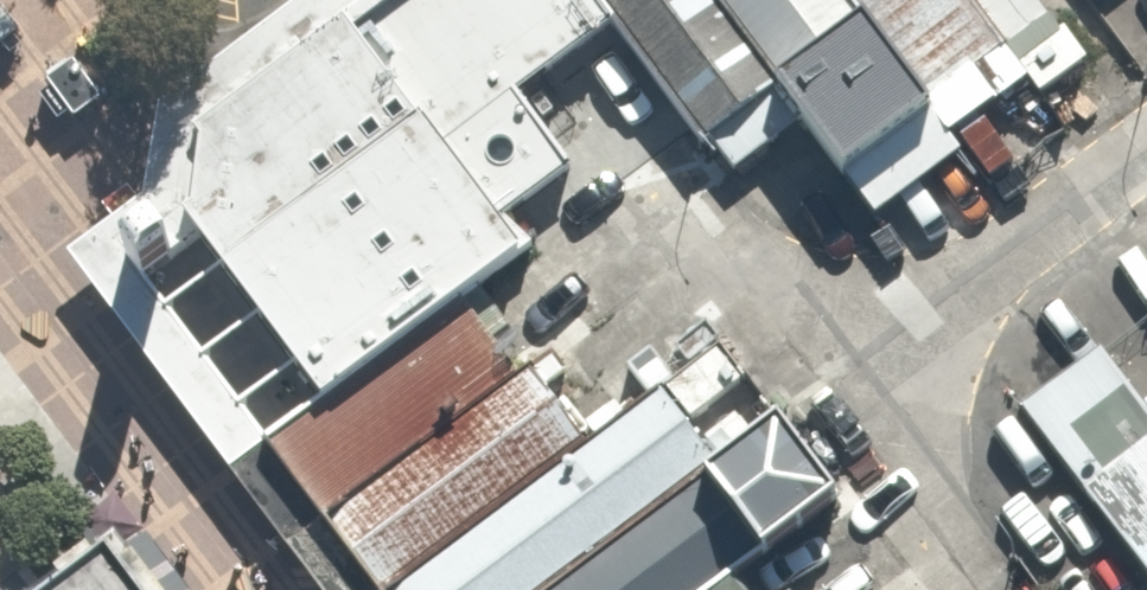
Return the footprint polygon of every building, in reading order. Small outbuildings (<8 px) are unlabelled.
[(601,0),(360,0),(347,10),(498,212),(568,160),(513,85),(611,13),(601,0)] [(722,0),(601,0),(611,13),(701,135),(779,77),(722,0)] [(851,0),(722,0),(779,77),(843,164),(931,100),(922,95),(851,0)] [(922,95),(999,38),(970,0),(851,0),(922,95)] [(323,393),(460,291),(521,245),(498,212),(347,10),(196,120),(183,207),(323,393)] [(265,436),(323,515),(519,370),(460,291),(323,393),(265,436)] [(1104,345),(1023,405),(1146,570),(1146,403),(1104,345)] [(323,515),(381,589),(588,437),(531,361),(519,370),(323,515)] [(381,589),(534,589),(717,456),(663,383),(588,437),(381,589)] [(534,589),(710,589),(734,573),(835,500),(773,416),(717,456),(534,589)] [(43,589),(138,589),(103,545),(43,589)] [(710,589),(746,589),(734,573),(710,589)]
